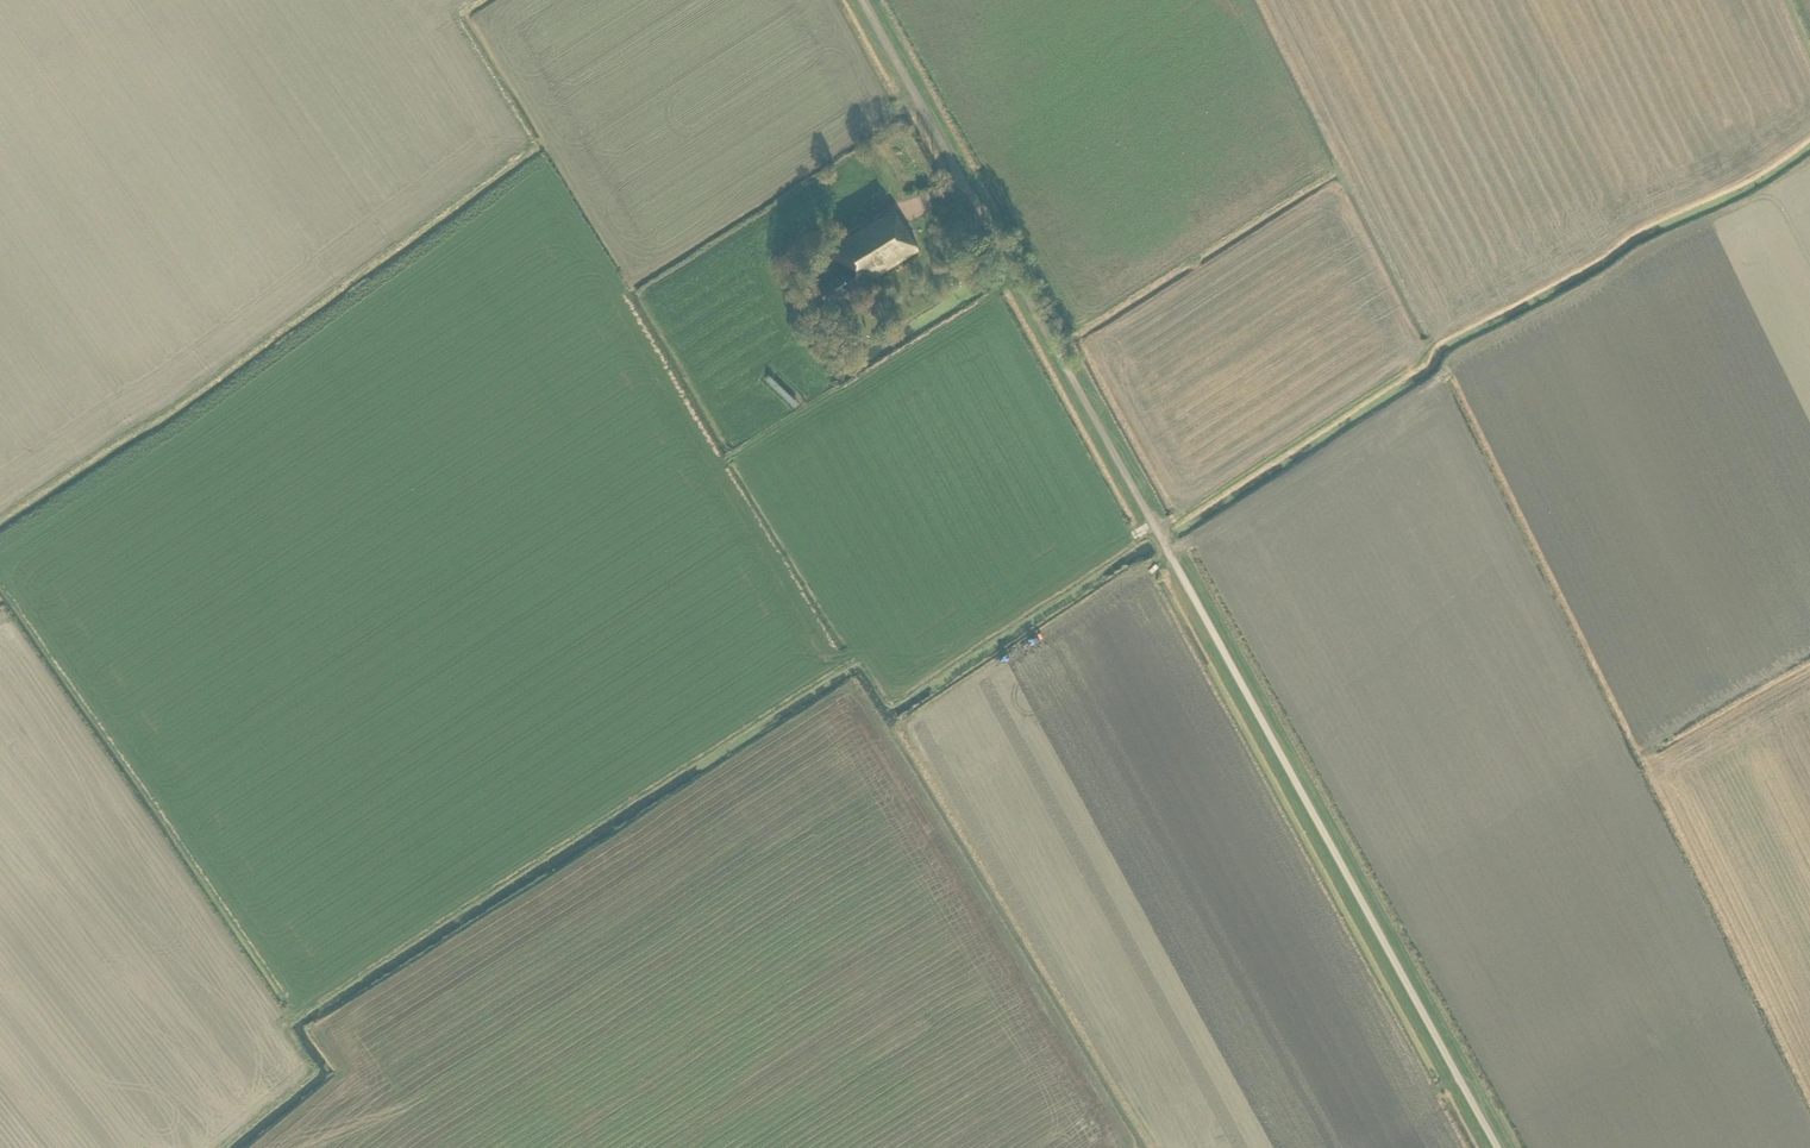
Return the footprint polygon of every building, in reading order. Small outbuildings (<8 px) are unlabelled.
[(855,280),(859,287),(919,250),(895,211),(830,250),(844,274),(845,275),(855,269),(857,272),(854,273),(855,275),(851,277),(853,281),(855,280)] [(857,288),(859,287),(855,280),(853,281),(851,277),(855,275),(854,273),(857,272),(855,269),(845,275),(844,274),(819,290),(827,304),(856,287),(857,288)] [(766,376),(794,405),(800,399),(772,370),(766,376)]
